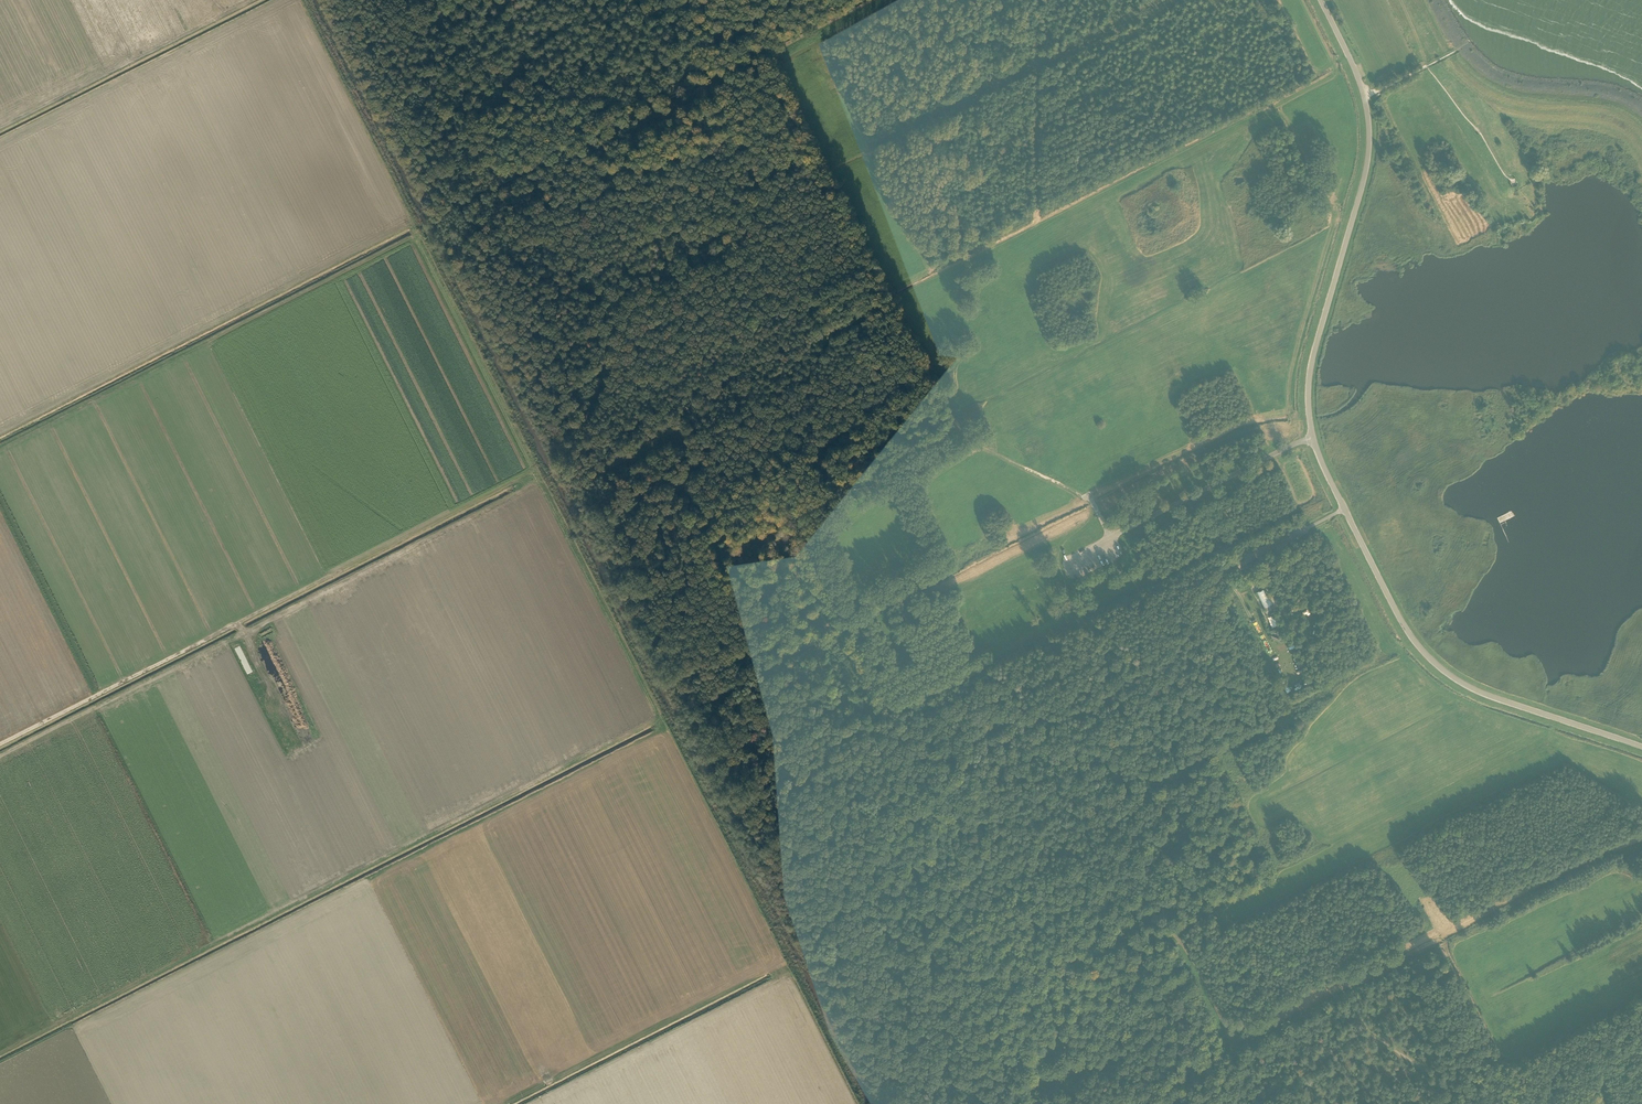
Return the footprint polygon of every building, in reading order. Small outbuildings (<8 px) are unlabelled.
[(1442,7),(1432,12),(1441,32),(1446,29),(1441,20),(1447,18),(1442,7)] [(1265,608),(1273,604),(1266,588),(1256,593),(1259,598),(1260,598),(1265,608)]
